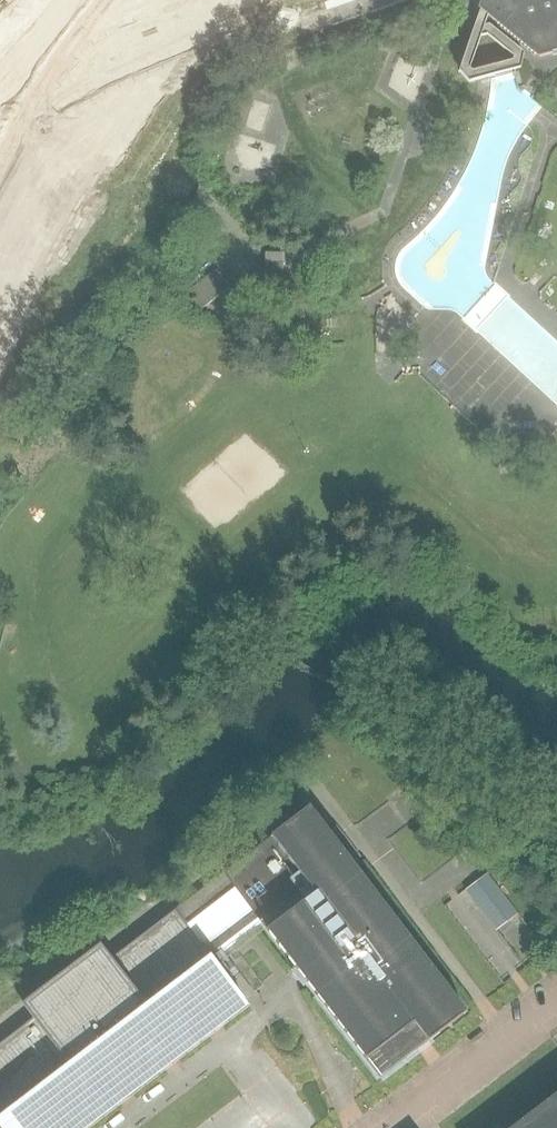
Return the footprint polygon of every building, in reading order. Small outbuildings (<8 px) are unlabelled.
[(479,9),(495,19),(538,58),(552,55),(551,53),(556,51),(556,0),(494,0),(481,4),(479,9)] [(265,271),(283,271),(284,252),(266,252),(265,271)] [(182,296),(195,314),(231,287),(217,269),(182,296)] [(223,872),(380,1078),(467,1012),(346,854),(355,848),(342,831),(334,838),(310,806),(223,872)] [(487,874),(467,890),(496,929),(516,914),(487,874)] [(244,1000),(175,909),(0,1043),(0,1127),(77,1127),(244,1000)] [(513,1127),(556,1127),(556,1096),(513,1127)]
